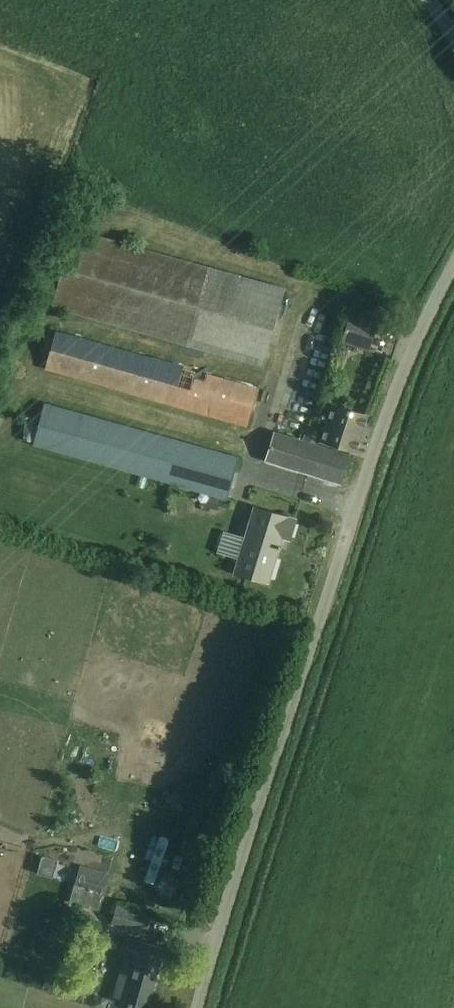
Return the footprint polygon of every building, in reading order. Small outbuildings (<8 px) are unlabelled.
[(286,289),(74,229),(53,306),(265,366),(286,289)] [(378,322),(359,316),(351,314),(343,341),(369,349),(378,322)] [(258,389),(148,358),(54,331),(46,367),(249,424),(258,389)] [(239,459),(85,415),(45,404),(34,443),(228,498),(239,459)] [(329,426),(324,441),(327,442),(337,446),(356,452),(368,415),(349,409),(336,405),(329,426)] [(308,431),(305,441),(317,444),(320,434),(308,431)] [(351,455),(332,449),(317,444),(305,441),(276,432),(267,461),(322,477),(341,483),(351,455)] [(296,520),(277,514),(256,508),(236,573),(269,582),(280,545),(274,543),(277,535),(290,539),(296,520)] [(99,911),(103,895),(109,876),(80,868),(75,885),(83,887),(78,905),(99,911)] [(152,917),(118,907),(113,923),(147,933),(152,917)] [(164,948),(145,942),(131,939),(125,960),(136,963),(125,1001),(130,1003),(129,1004),(132,1005),(133,1004),(147,1007),(164,948)]
